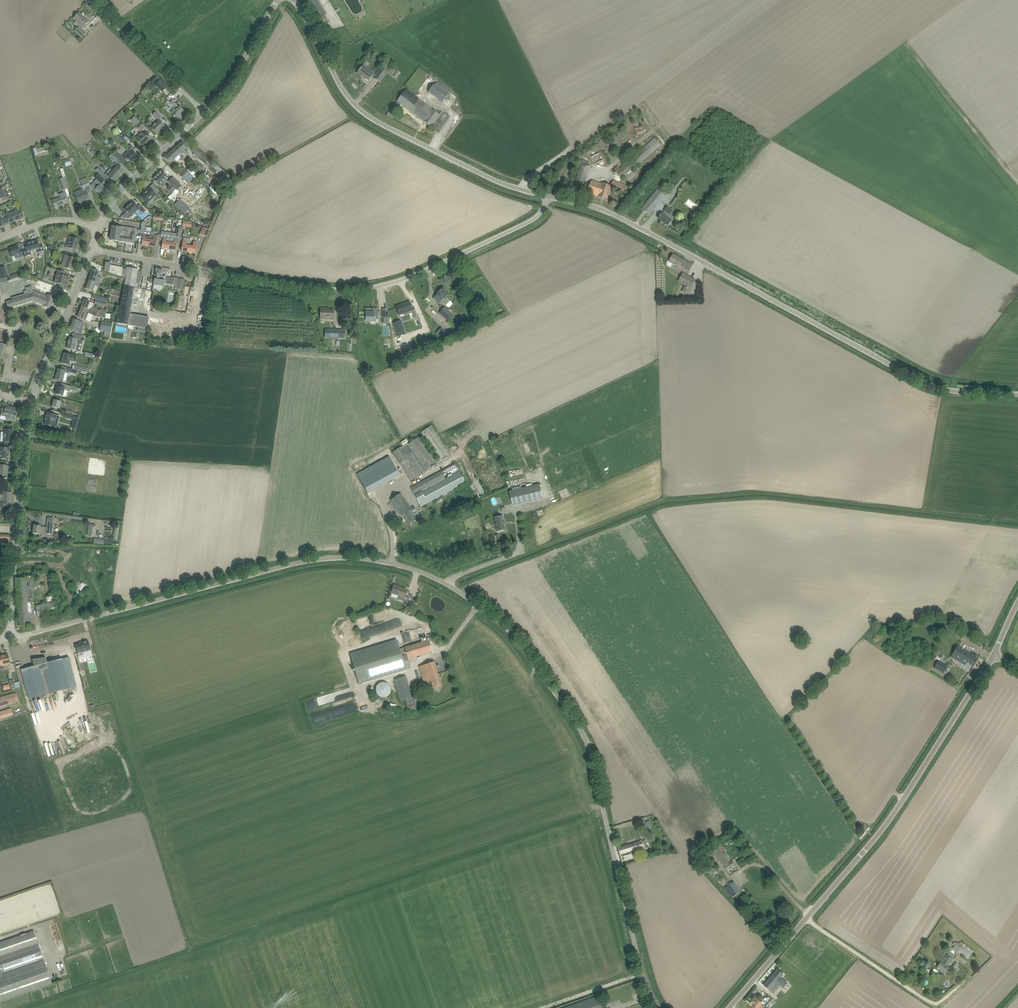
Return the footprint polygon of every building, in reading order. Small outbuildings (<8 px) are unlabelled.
[(327,15),(318,0),(306,0),(317,19),(319,18),(319,19),(327,15)] [(341,21),(349,16),(340,0),(329,0),(341,21)] [(357,18),(369,11),(363,0),(348,0),(357,18)] [(79,13),(74,18),(76,21),(75,22),(75,24),(78,28),(75,31),(82,38),(86,34),(81,29),(83,27),(89,22),(79,13)] [(363,65),(360,69),(357,73),(363,77),(363,76),(369,80),(372,75),(375,77),(374,78),(380,82),(383,78),(387,73),(381,69),(376,75),(363,65)] [(434,84),(428,92),(442,103),(448,94),(451,89),(439,80),(435,85),(434,84)] [(167,88),(160,81),(156,85),(162,92),(167,88)] [(406,90),(400,97),(397,101),(431,126),(434,122),(439,115),(406,90)] [(173,117),(176,120),(185,112),(180,107),(180,108),(173,100),(170,103),(168,101),(166,103),(170,108),(172,106),(175,108),(173,110),(170,113),(173,117)] [(158,120),(161,117),(156,111),(153,115),(158,120)] [(159,121),(152,128),(157,134),(165,126),(159,121)] [(140,132),(145,127),(140,122),(136,126),(140,132)] [(142,133),(136,139),(142,146),(145,143),(146,144),(152,139),(145,132),(143,134),(142,133)] [(621,178),(661,145),(655,138),(616,172),(621,178)] [(175,159),(179,156),(183,160),(189,155),(184,150),(188,147),(185,145),(182,142),(165,157),(168,161),(173,166),(177,162),(175,159)] [(118,153),(115,157),(118,160),(119,160),(124,164),(127,161),(128,160),(132,163),(135,159),(138,157),(133,152),(132,151),(134,148),(131,145),(128,148),(126,150),(128,151),(123,157),(118,153)] [(45,147),(37,149),(38,156),(38,157),(43,156),(42,152),(46,151),(45,149),(45,147)] [(212,161),(195,147),(192,151),(200,157),(199,158),(209,166),(212,161)] [(111,154),(109,156),(116,163),(114,165),(117,167),(113,171),(119,177),(124,171),(119,167),(118,166),(119,165),(116,163),(118,160),(115,157),(111,154)] [(220,167),(214,163),(211,166),(217,171),(220,167)] [(588,165),(582,163),(572,192),(581,194),(590,166),(588,165)] [(95,171),(100,175),(102,177),(105,175),(98,168),(96,170),(95,171)] [(185,168),(178,174),(188,184),(194,178),(185,168)] [(195,173),(190,168),(187,170),(193,176),(195,173)] [(107,172),(105,175),(108,177),(114,182),(119,177),(113,171),(111,169),(107,172)] [(153,179),(160,186),(160,185),(163,183),(164,184),(167,181),(166,180),(168,177),(162,171),(153,179)] [(104,187),(101,185),(105,181),(98,174),(97,176),(98,178),(97,179),(91,186),(96,190),(98,192),(101,196),(106,191),(103,188),(104,187)] [(175,189),(177,191),(182,186),(180,184),(174,178),(173,177),(168,182),(175,189)] [(89,198),(86,188),(89,186),(86,178),(80,180),(83,189),(82,190),(74,193),(78,203),(89,198)] [(611,187),(624,193),(627,186),(614,179),(611,186),(601,183),(592,180),(589,188),(587,193),(599,196),(599,197),(607,199),(611,187)] [(62,190),(69,187),(67,180),(59,183),(62,190)] [(2,200),(3,199),(4,201),(9,199),(9,197),(10,197),(6,187),(5,187),(4,185),(0,187),(0,200),(2,200)] [(143,195),(141,197),(145,200),(146,202),(152,197),(153,198),(157,195),(156,195),(153,191),(150,187),(149,188),(150,189),(143,195)] [(66,198),(64,193),(59,194),(60,198),(52,201),(53,203),(55,208),(68,203),(66,198)] [(661,201),(654,194),(642,209),(650,215),(661,201)] [(183,213),(188,208),(180,199),(174,204),(183,213)] [(700,207),(698,210),(701,213),(706,207),(699,201),(697,204),(700,207)] [(133,202),(129,206),(135,213),(138,210),(143,213),(146,211),(140,205),(138,207),(133,202)] [(129,219),(135,213),(129,206),(124,210),(126,212),(122,216),(123,218),(129,219)] [(15,211),(12,213),(15,221),(21,219),(21,220),(24,218),(22,212),(19,213),(17,209),(14,210),(15,211)] [(665,211),(661,215),(658,219),(661,221),(659,224),(664,227),(667,223),(670,219),(666,216),(668,213),(665,211)] [(10,223),(15,221),(12,213),(9,214),(8,212),(6,213),(7,217),(4,219),(7,225),(10,224),(10,223)] [(142,245),(149,246),(151,234),(151,232),(146,231),(146,227),(145,227),(146,223),(142,222),(141,229),(139,237),(143,237),(142,245)] [(110,240),(134,244),(136,229),(112,225),(113,225),(113,226),(112,226),(110,240)] [(170,243),(169,249),(175,250),(176,250),(176,245),(177,244),(178,237),(180,237),(182,227),(179,226),(179,228),(177,228),(176,234),(176,237),(174,239),(171,238),(170,238),(170,243)] [(200,234),(206,237),(210,230),(203,227),(200,234)] [(161,236),(160,241),(163,242),(163,243),(162,248),(169,249),(170,243),(170,238),(170,237),(168,237),(167,238),(166,238),(164,237),(164,232),(161,231),(161,235),(161,236)] [(157,242),(158,235),(151,234),(149,246),(156,247),(157,242)] [(67,243),(66,247),(76,250),(79,240),(71,237),(69,244),(67,243)] [(182,246),(182,251),(188,252),(189,247),(191,239),(183,238),(183,240),(183,243),(182,246)] [(32,248),(34,251),(37,250),(37,253),(44,251),(42,245),(39,246),(38,240),(31,242),(32,248)] [(23,251),(24,255),(25,256),(32,255),(31,252),(34,252),(34,251),(32,248),(31,242),(24,244),(26,250),(23,251)] [(189,247),(188,252),(195,254),(196,249),(197,243),(194,242),(193,247),(189,247)] [(10,252),(11,257),(12,256),(12,258),(15,257),(16,259),(24,257),(23,254),(22,249),(19,250),(18,246),(10,249),(11,252),(10,252)] [(61,266),(68,269),(72,270),(76,259),(65,255),(61,266)] [(688,274),(693,265),(673,255),(669,261),(668,261),(667,263),(667,264),(667,265),(668,266),(670,267),(672,263),(678,266),(677,268),(688,274)] [(118,323),(128,325),(129,314),(134,288),(137,289),(138,287),(139,287),(142,272),(138,271),(138,270),(126,267),(126,269),(123,269),(123,267),(110,265),(110,264),(106,263),(106,262),(104,271),(109,272),(109,273),(121,277),(121,276),(123,276),(126,277),(126,280),(125,282),(118,323)] [(8,276),(5,266),(0,268),(0,271),(2,278),(8,276)] [(100,272),(92,269),(88,280),(99,284),(99,283),(101,278),(98,277),(100,272)] [(157,269),(154,285),(164,287),(165,280),(166,280),(167,277),(167,276),(166,276),(165,276),(164,277),(162,276),(163,270),(157,269)] [(54,282),(62,285),(67,286),(70,278),(63,276),(65,272),(58,270),(54,282)] [(682,283),(691,288),(696,280),(687,275),(682,283)] [(171,277),(171,281),(178,282),(177,286),(176,289),(183,290),(184,287),(185,280),(172,277),(171,277)] [(95,286),(98,287),(99,284),(88,280),(85,289),(90,290),(93,291),(95,286)] [(55,297),(50,296),(48,295),(47,296),(34,291),(33,291),(32,286),(27,288),(27,290),(24,291),(24,292),(24,294),(12,298),(13,300),(6,302),(8,309),(34,301),(44,305),(43,306),(51,309),(55,297)] [(450,301),(447,297),(449,294),(443,288),(437,293),(438,294),(434,299),(440,304),(442,302),(446,306),(450,301)] [(92,299),(95,300),(107,303),(107,298),(93,294),(92,299)] [(99,312),(106,313),(106,311),(104,310),(102,310),(99,310),(92,307),(94,303),(90,302),(84,300),(82,307),(98,313),(99,312)] [(410,302),(396,306),(399,315),(413,310),(410,302)] [(97,317),(97,316),(99,316),(98,317),(105,319),(106,313),(99,312),(98,313),(82,307),(78,317),(89,322),(91,322),(93,315),(97,317)] [(445,307),(439,313),(448,322),(454,316),(445,307)] [(321,308),(321,313),(320,320),(328,320),(328,318),(333,318),(334,315),(334,310),(326,310),(326,309),(321,308)] [(376,313),(376,309),(365,309),(365,313),(366,313),(366,319),(378,319),(378,313),(376,313)] [(157,330),(167,331),(169,315),(159,314),(157,330)] [(73,319),(69,329),(74,331),(76,332),(75,333),(81,335),(84,329),(82,328),(84,323),(78,320),(73,319)] [(398,337),(405,334),(401,321),(393,323),(398,337)] [(447,333),(441,328),(436,334),(442,339),(447,333)] [(325,329),(325,338),(344,339),(345,330),(325,329)] [(78,351),(80,344),(81,336),(73,334),(72,338),(70,337),(67,348),(78,351)] [(61,363),(69,365),(70,359),(76,360),(77,356),(64,353),(61,363)] [(73,366),(72,369),(73,369),(78,370),(83,372),(88,373),(89,369),(73,365),(73,366)] [(57,373),(56,379),(60,380),(63,381),(65,373),(68,373),(68,372),(72,373),(73,369),(72,369),(69,368),(62,366),(61,370),(58,369),(57,372),(56,373),(57,373)] [(56,394),(61,395),(63,396),(64,390),(65,390),(70,391),(70,390),(76,392),(77,388),(71,386),(65,385),(60,383),(60,387),(58,386),(56,394)] [(60,409),(64,409),(65,403),(61,402),(54,400),(52,407),(60,409)] [(2,409),(1,416),(6,417),(6,418),(15,421),(16,417),(18,409),(13,408),(7,407),(8,406),(7,406),(5,410),(2,409)] [(54,427),(57,415),(47,413),(45,420),(46,420),(45,424),(54,427)] [(68,414),(67,418),(73,420),(72,424),(77,425),(79,417),(75,416),(68,414)] [(420,436),(408,444),(407,443),(408,442),(406,439),(401,443),(403,446),(392,453),(411,481),(451,454),(431,426),(421,433),(424,437),(423,438),(424,440),(425,440),(438,458),(436,460),(420,436)] [(13,430),(8,430),(5,429),(4,442),(7,442),(12,442),(13,430)] [(5,448),(5,445),(0,445),(0,459),(4,459),(9,459),(8,459),(9,449),(10,449),(5,448)] [(392,461),(360,479),(368,494),(400,476),(397,471),(392,461)] [(2,476),(7,476),(8,466),(2,465),(2,462),(0,462),(0,475),(2,476)] [(466,483),(459,471),(445,479),(445,478),(445,477),(451,474),(451,475),(459,471),(455,464),(411,488),(421,507),(466,483)] [(512,491),(509,491),(512,504),(513,506),(543,499),(540,484),(525,488),(521,489),(512,491)] [(7,492),(0,492),(0,500),(1,500),(1,501),(0,501),(0,507),(7,507),(12,507),(12,492),(7,492)] [(414,507),(412,508),(401,493),(391,500),(402,516),(403,515),(409,525),(416,520),(412,513),(416,510),(414,507)] [(495,517),(497,532),(505,530),(503,516),(495,517)] [(38,534),(40,534),(46,535),(46,534),(52,535),(54,523),(55,519),(47,517),(46,528),(40,527),(40,526),(39,526),(34,525),(33,533),(38,534)] [(35,578),(16,579),(20,626),(32,625),(31,613),(32,613),(31,603),(36,602),(35,578)] [(403,601),(404,597),(407,589),(398,587),(399,586),(398,586),(394,585),(391,593),(399,596),(398,599),(403,601)] [(55,601),(36,606),(38,616),(57,611),(55,601)] [(387,612),(358,619),(360,627),(389,620),(387,612)] [(380,626),(376,627),(377,632),(399,627),(397,620),(383,623),(384,626),(380,626)] [(379,649),(395,644),(396,645),(400,644),(399,640),(401,640),(400,634),(376,641),(379,649)] [(428,640),(423,642),(399,649),(399,646),(351,659),(359,685),(406,671),(406,670),(411,669),(408,659),(432,652),(428,640)] [(80,644),(76,645),(78,653),(79,659),(92,655),(91,650),(88,641),(81,642),(82,644),(80,644)] [(951,657),(961,663),(965,666),(967,663),(973,666),(978,659),(974,656),(958,647),(951,657)] [(0,656),(0,667),(10,664),(9,659),(8,655),(0,656)] [(34,663),(35,666),(21,670),(23,675),(29,699),(77,687),(71,665),(73,664),(71,657),(47,663),(46,659),(37,661),(38,662),(34,663)] [(945,665),(940,662),(938,661),(934,668),(941,672),(945,665)] [(435,662),(430,663),(419,666),(424,683),(431,681),(433,688),(437,687),(442,685),(435,662)] [(405,699),(408,710),(417,708),(415,697),(409,698),(404,677),(394,680),(400,701),(405,699)] [(380,698),(391,693),(385,681),(374,687),(380,698)] [(18,702),(16,693),(0,698),(0,707),(18,702)] [(0,712),(0,719),(6,717),(7,718),(13,716),(11,709),(0,712)] [(642,840),(623,845),(618,847),(620,853),(625,852),(644,847),(644,845),(646,844),(645,841),(643,842),(642,840)] [(714,851),(724,867),(727,871),(736,865),(733,861),(722,845),(714,851)] [(716,867),(711,869),(707,872),(710,876),(718,871),(716,867)] [(733,900),(742,894),(739,891),(735,893),(731,887),(726,891),(733,900)] [(752,911),(748,905),(744,908),(748,914),(752,911)] [(5,1000),(9,999),(39,989),(44,987),(52,984),(34,931),(25,934),(21,935),(0,943),(0,1002),(5,1000)] [(974,952),(964,944),(962,946),(958,942),(953,949),(968,960),(974,952)] [(947,971),(949,967),(948,966),(956,955),(950,951),(942,962),(941,961),(937,968),(945,973),(947,971)] [(770,990),(777,982),(783,988),(788,983),(781,977),(783,974),(778,969),(764,986),(768,989),(770,990)] [(599,997),(598,996),(563,1007),(603,1007),(599,997)] [(756,1007),(764,1007),(762,1005),(763,1004),(758,999),(755,1002),(753,1000),(751,1002),(753,1004),(753,1005),(756,1007)]
